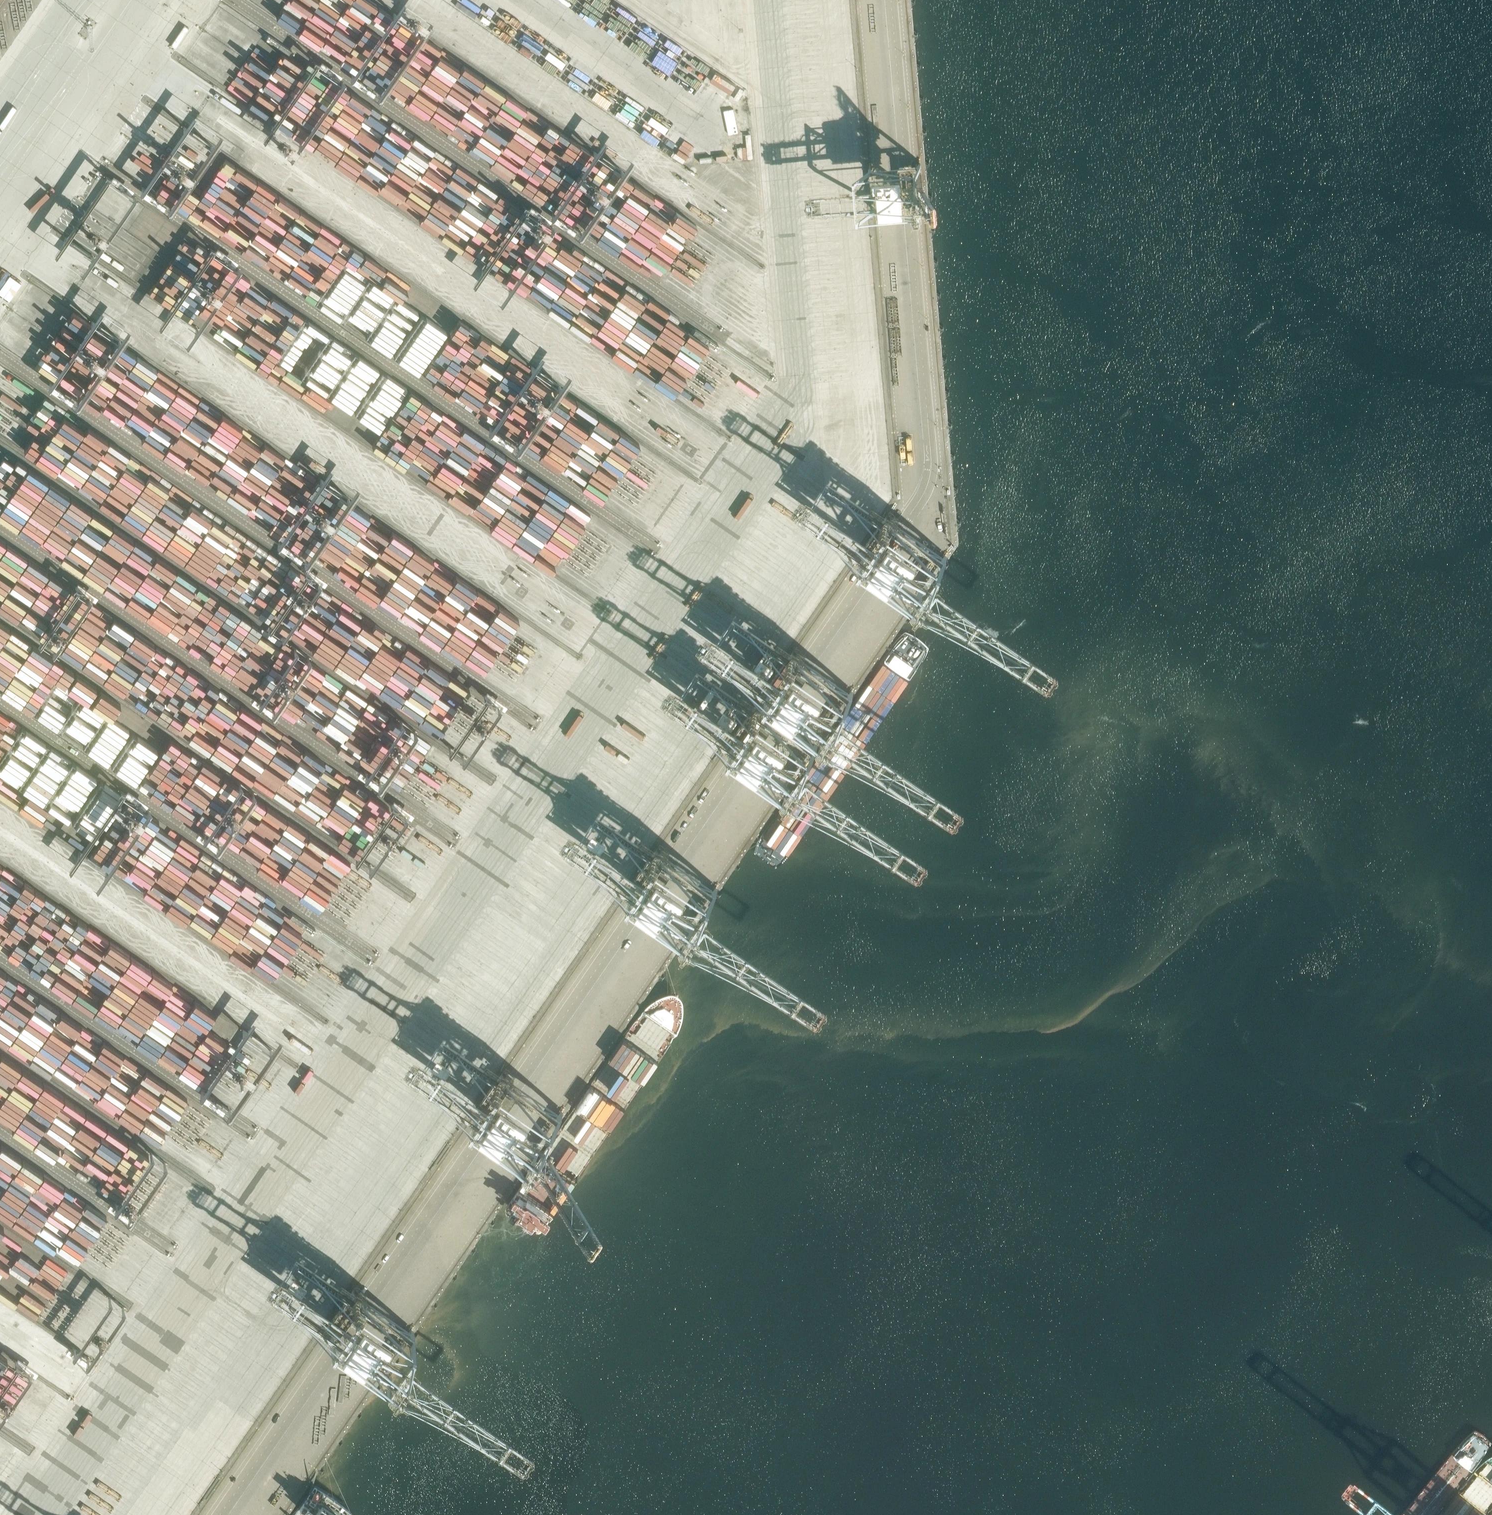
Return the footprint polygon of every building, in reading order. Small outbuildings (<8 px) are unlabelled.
[(291,51),(268,35),(265,39),(289,55),(291,51)] [(159,227),(160,213),(139,213),(138,227),(159,227)] [(325,293),(320,306),(342,316),(344,313),(339,311),(341,305),(345,306),(347,301),(341,299),(342,296),(332,291),(330,295),(325,293)] [(236,301),(234,310),(239,311),(237,317),(251,320),(255,305),(236,301)] [(720,341),(697,325),(695,329),(718,345),(720,341)] [(17,614),(20,607),(1,598),(0,599),(0,606),(17,614)] [(287,970),(264,954),(261,958),(284,974),(287,970)]
